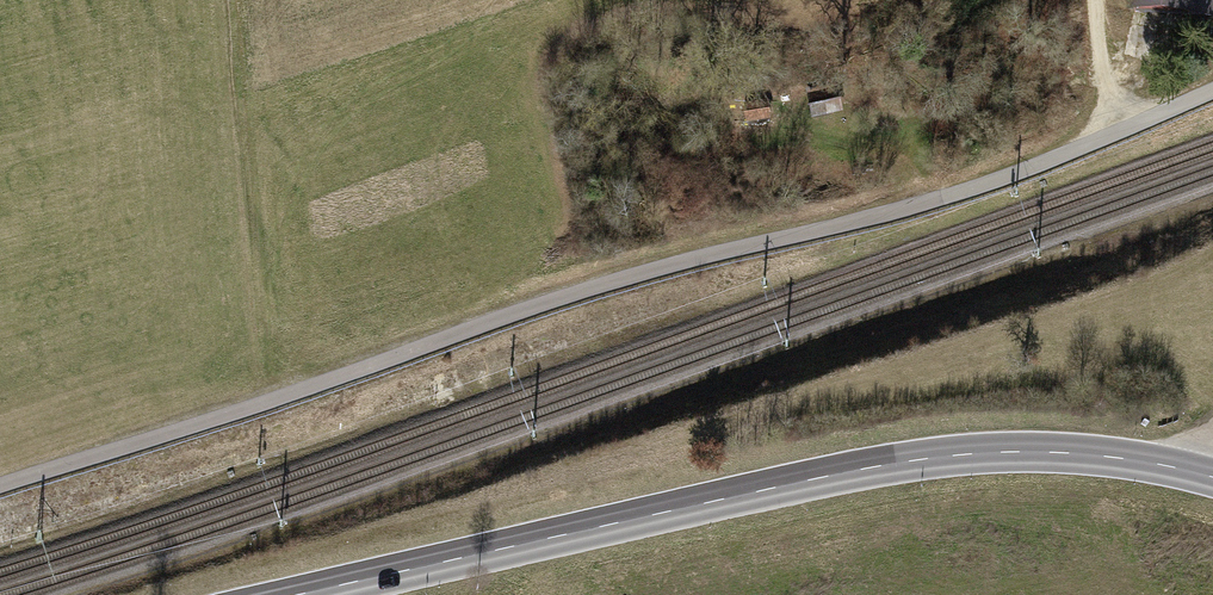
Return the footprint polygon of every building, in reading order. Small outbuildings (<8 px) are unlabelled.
[(1122,12),(1212,18),(1212,0),(1123,0),(1122,12)]
